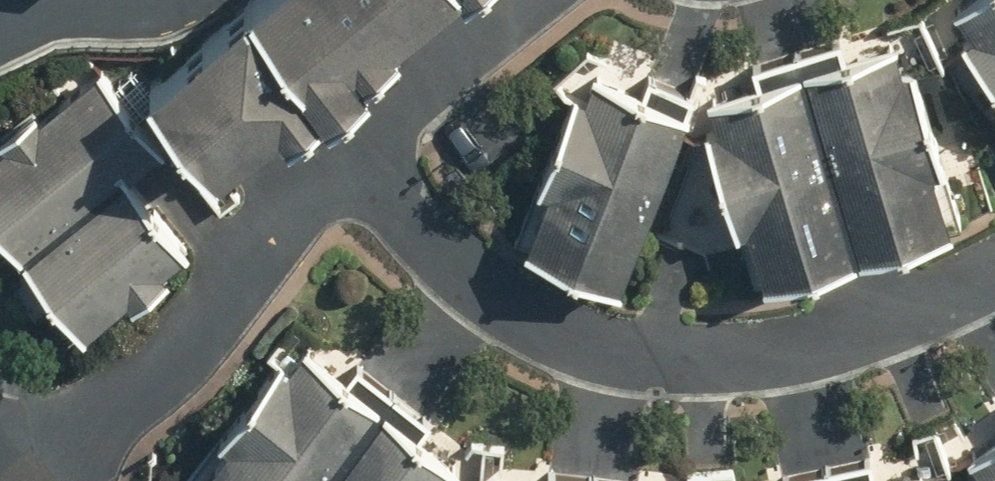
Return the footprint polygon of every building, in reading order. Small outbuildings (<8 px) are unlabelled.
[(131,91),(203,180),(428,0),(245,0),(131,91)] [(960,13),(994,56),(994,0),(976,0),(960,13)] [(960,212),(910,43),(711,101),(761,270),(960,212)] [(688,112),(588,71),(519,242),(619,282),(688,112)] [(0,151),(0,250),(79,346),(188,258),(124,180),(157,153),(93,76),(0,151)] [(466,473),(309,346),(198,480),(459,480),(466,473)] [(975,449),(994,480),(994,437),(975,449)] [(940,464),(843,480),(943,480),(940,464)]
